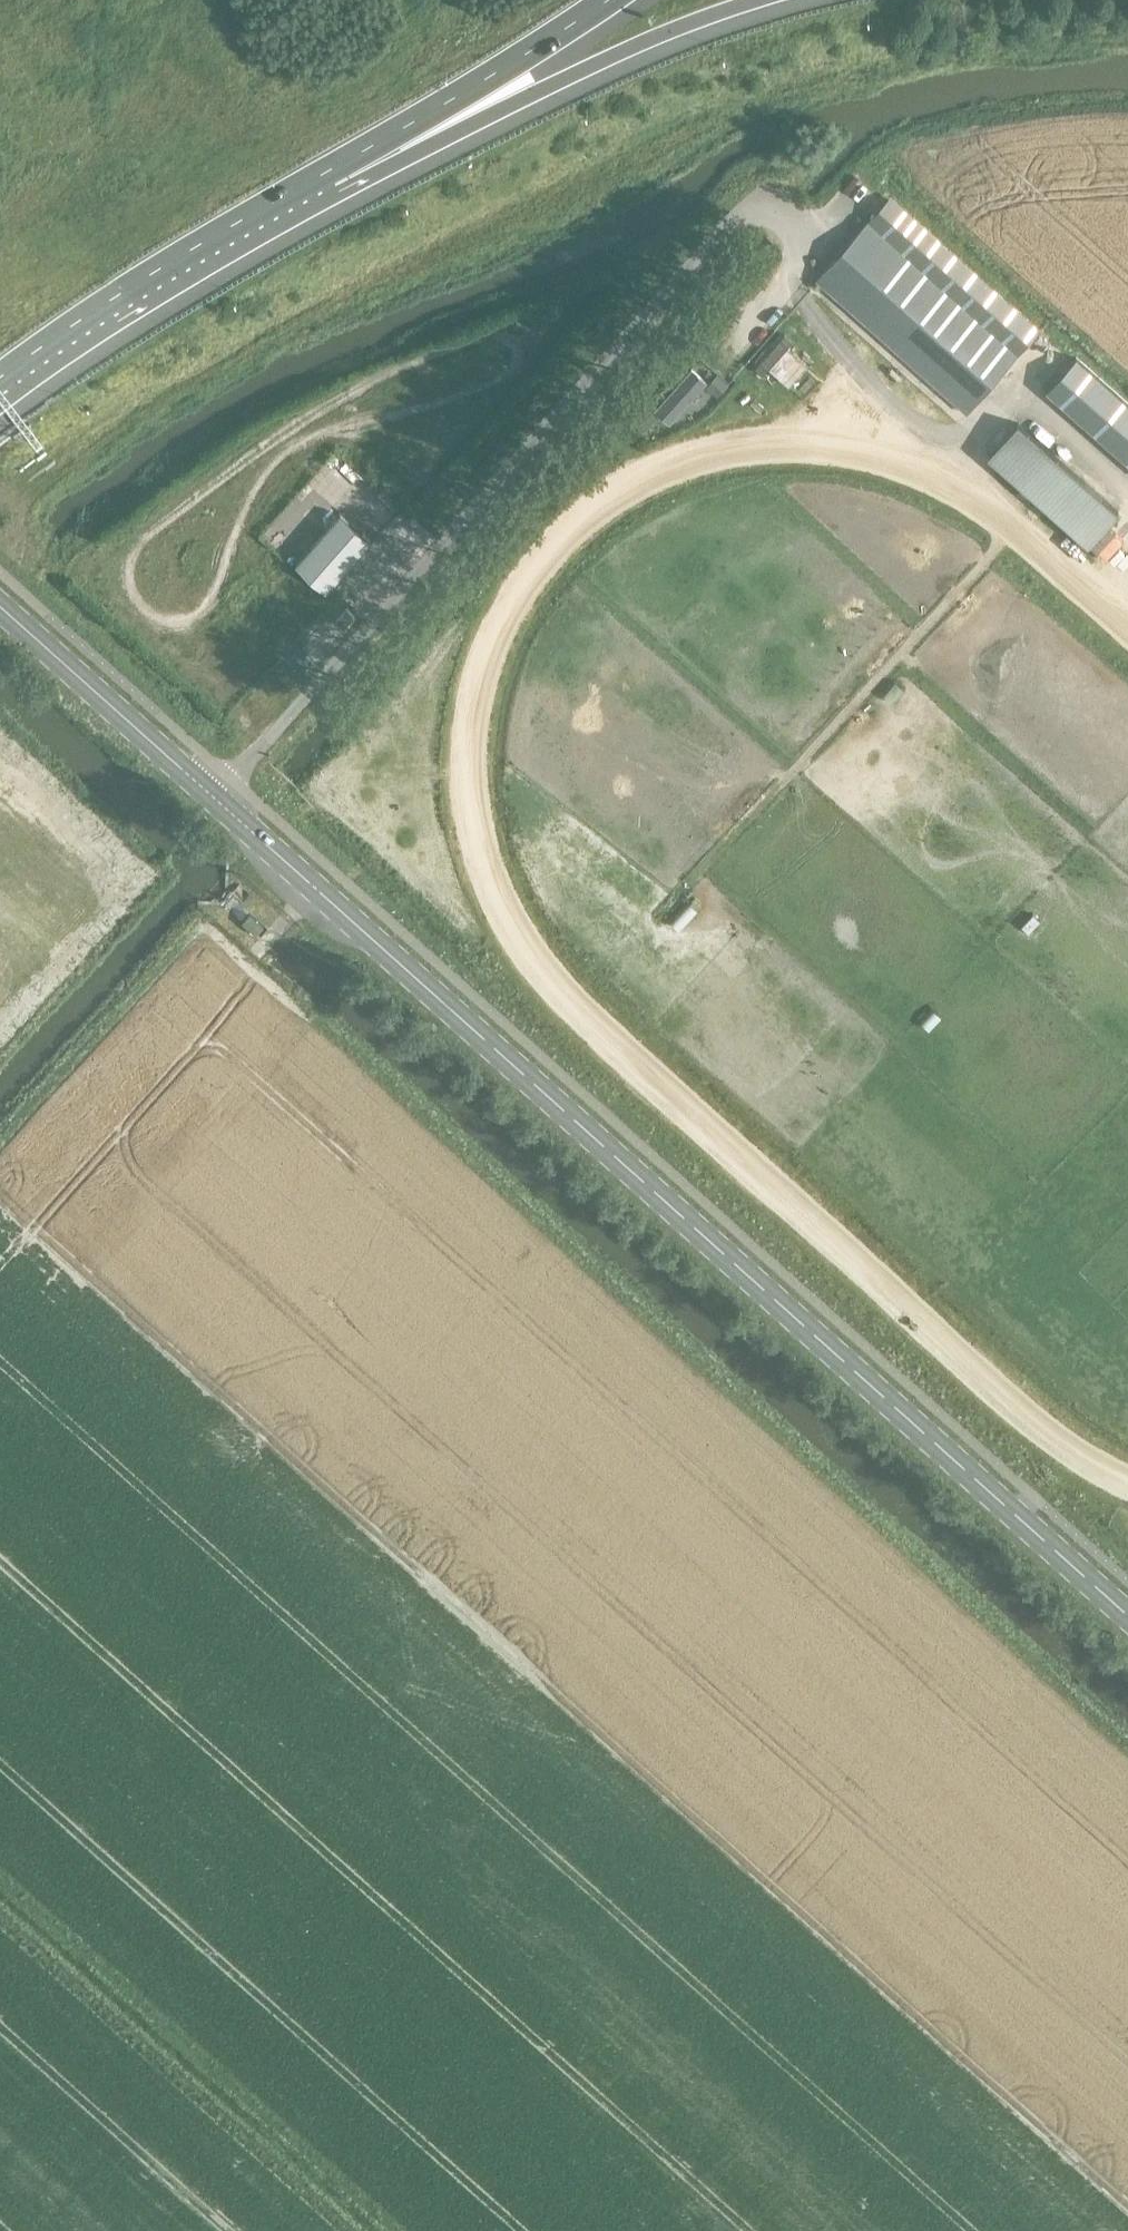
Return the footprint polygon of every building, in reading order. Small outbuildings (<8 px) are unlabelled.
[(1037,332),(888,199),(870,220),(819,278),(969,412),(1020,353),(1037,332)] [(770,363),(790,382),(810,361),(789,342),(770,363)] [(1076,356),(1047,389),(1127,462),(1127,402),(1076,356)] [(670,423),(708,380),(692,366),(654,408),(670,423)] [(729,384),(718,374),(706,388),(717,397),(729,384)] [(1019,422),(991,455),(1090,543),(1119,511),(1019,422)] [(341,513),(297,563),(326,589),(371,539),(341,513)] [(231,930),(251,948),(281,915),(261,897),(231,930)] [(734,912),(753,929),(760,921),(741,904),(734,912)]
